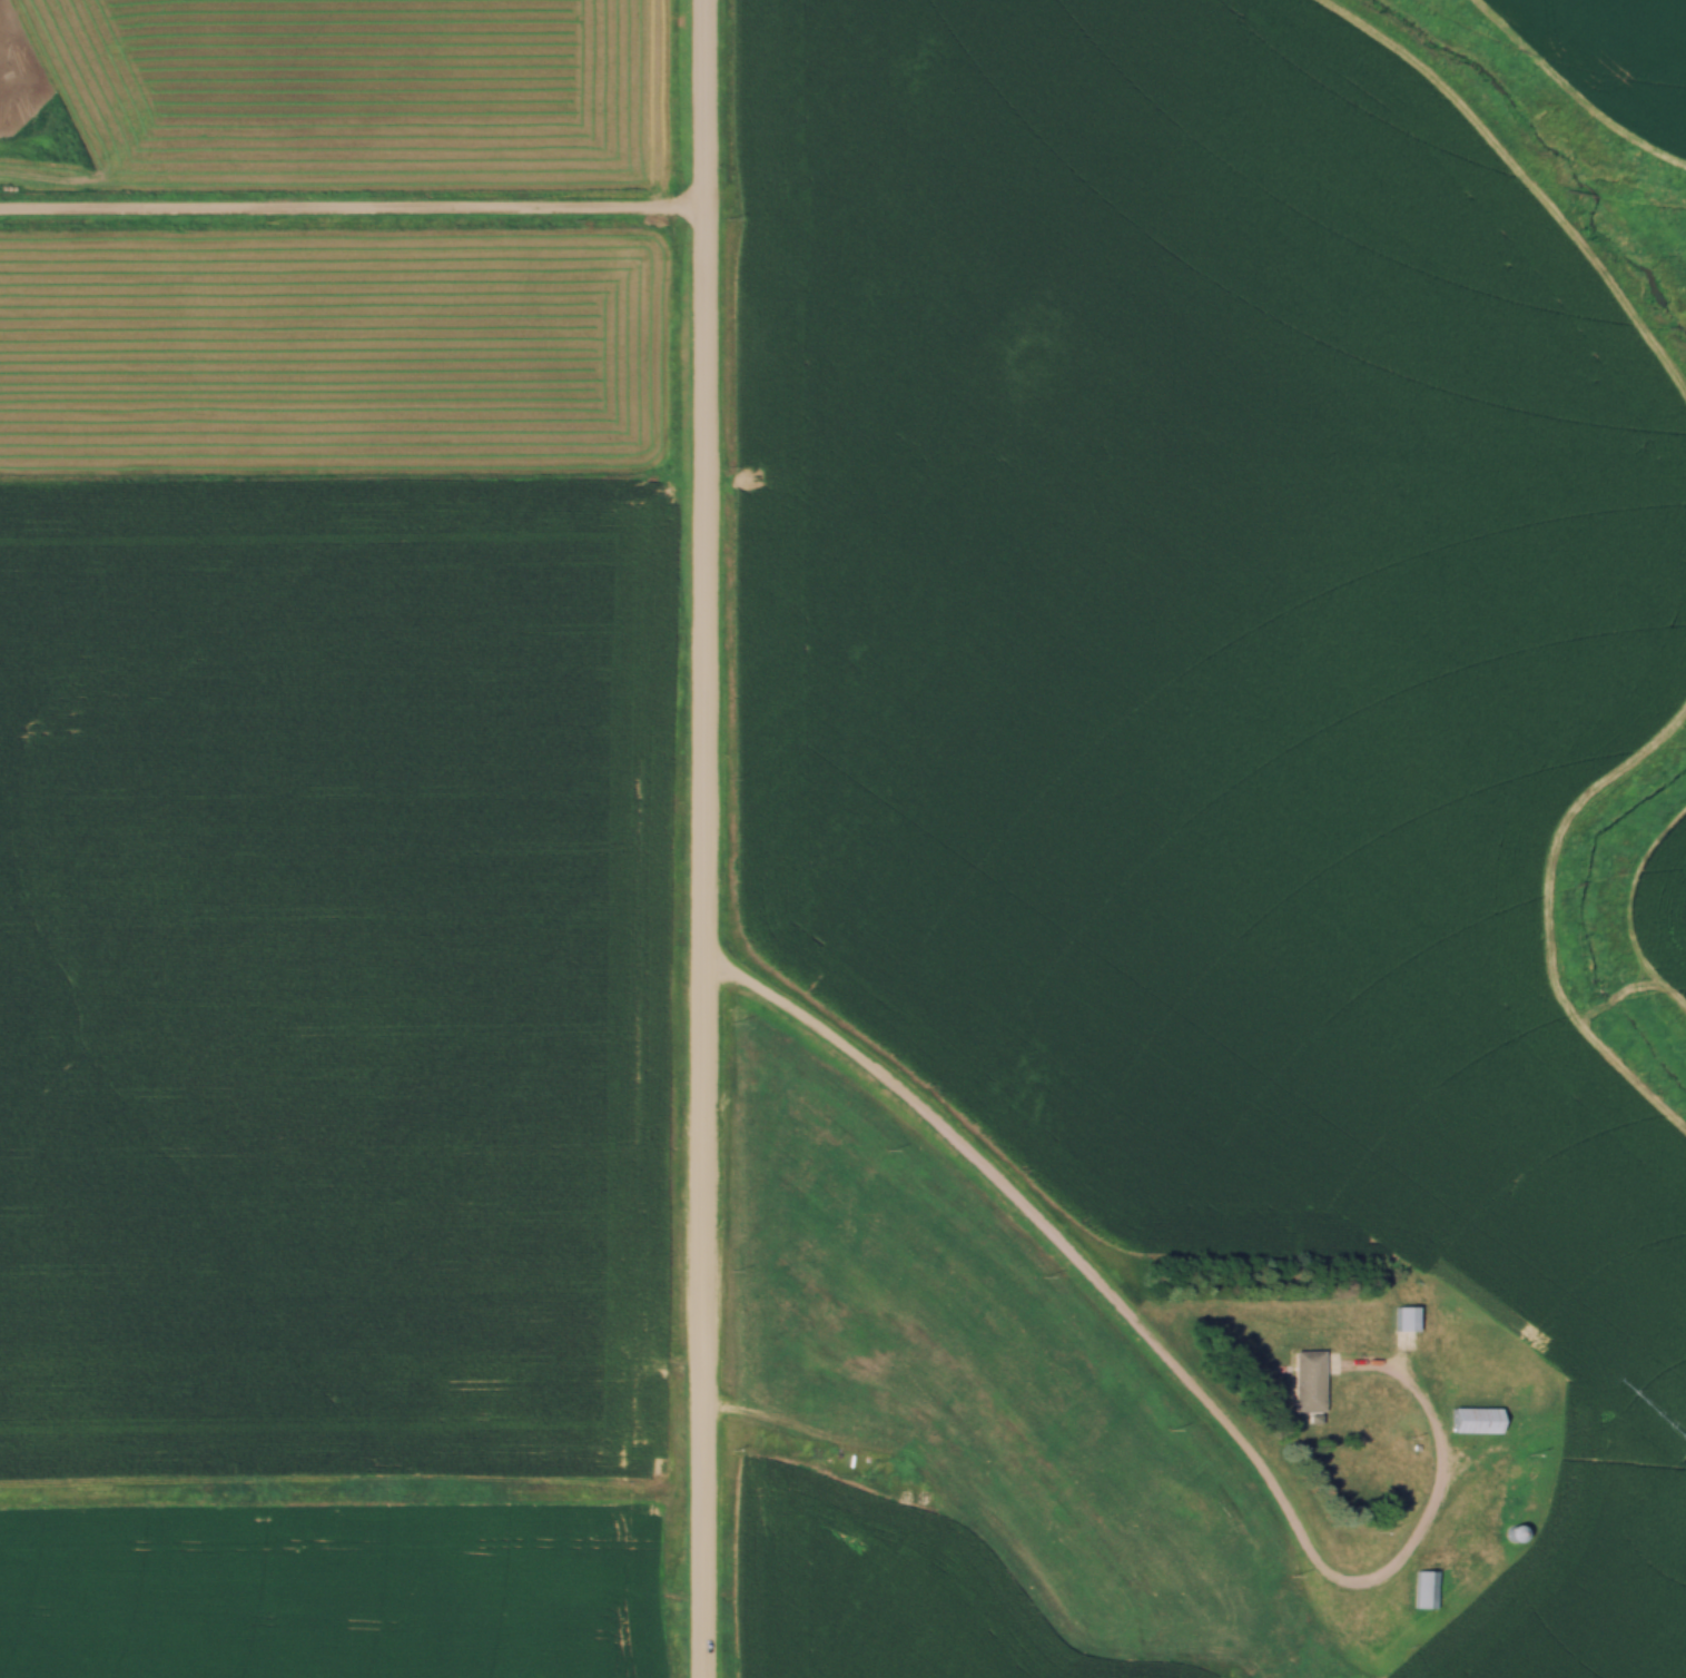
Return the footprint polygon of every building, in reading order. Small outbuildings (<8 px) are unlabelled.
[(1415,1306),(1395,1306),(1395,1331),(1415,1331),(1415,1306)] [(1323,1351),(1295,1351),(1295,1412),(1323,1412),(1323,1351)] [(1452,1408),(1452,1433),(1499,1433),(1499,1408),(1452,1408)] [(1437,1570),(1417,1570),(1416,1609),(1436,1609),(1437,1570)]
